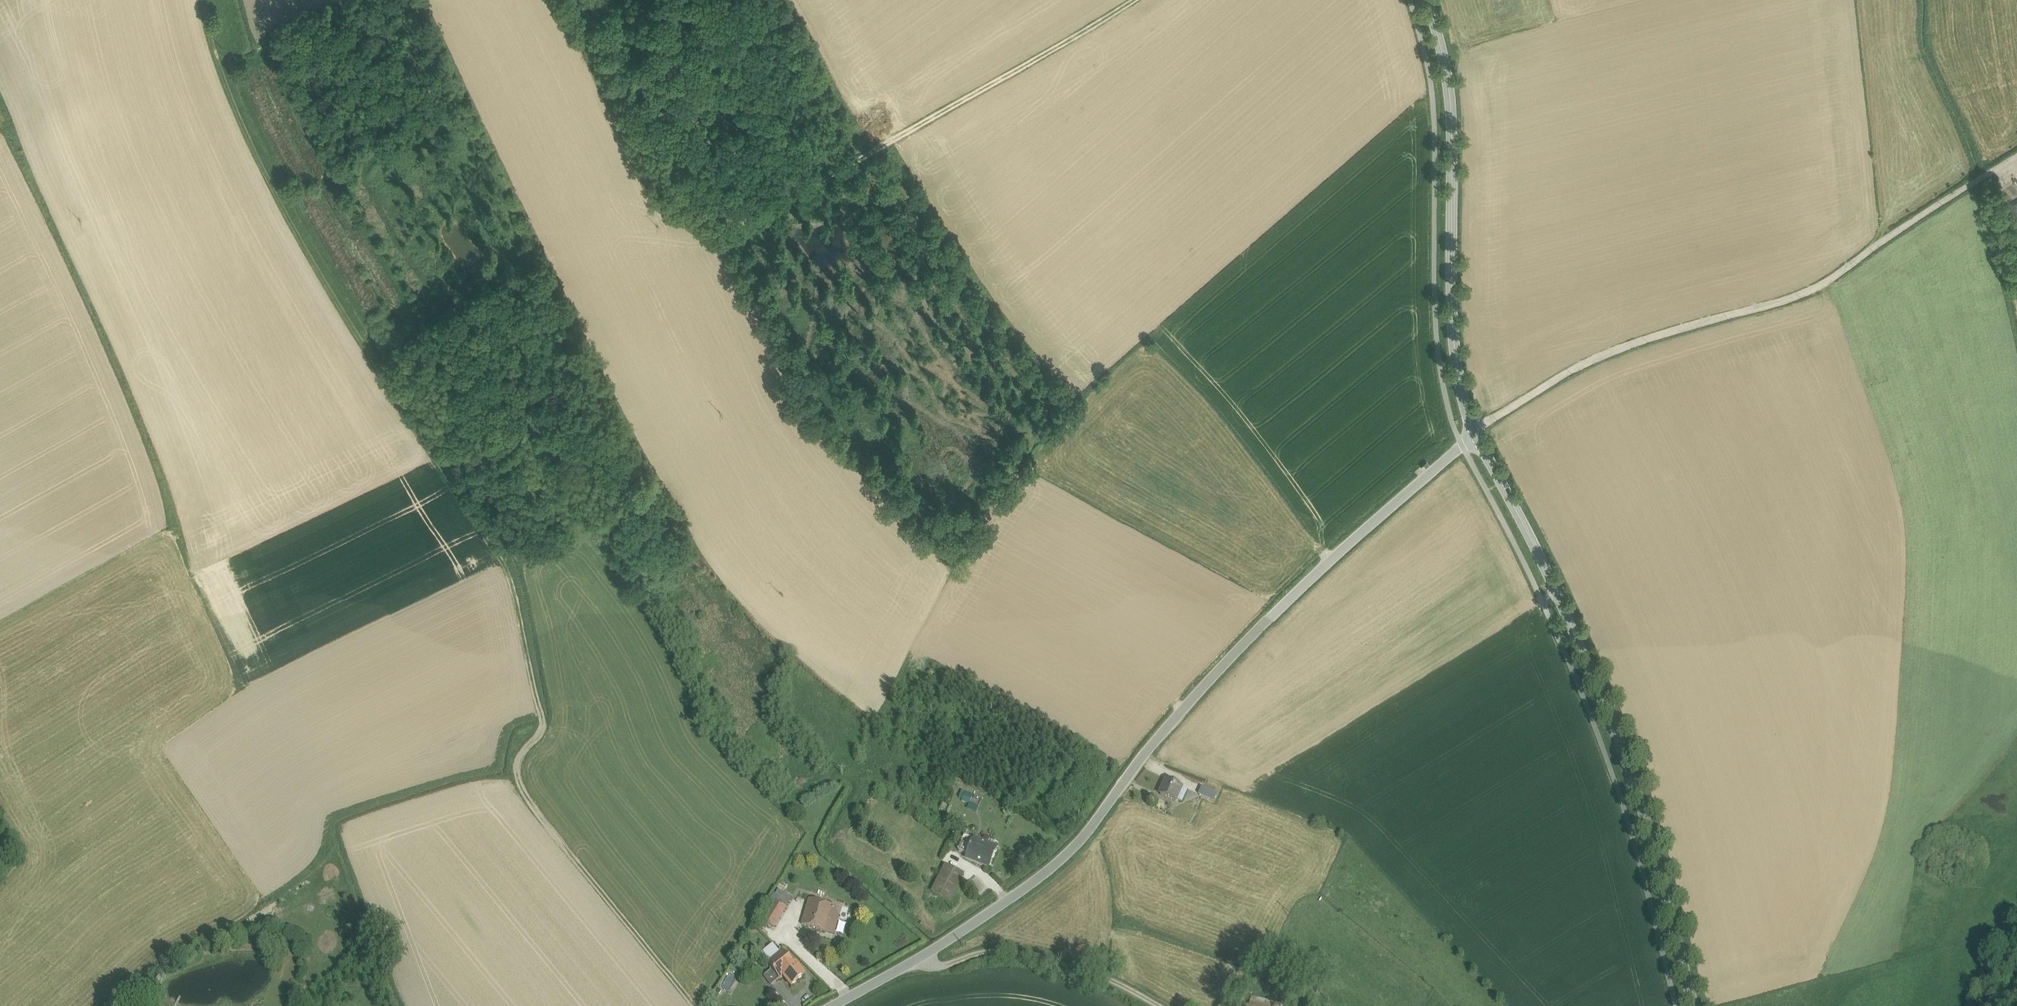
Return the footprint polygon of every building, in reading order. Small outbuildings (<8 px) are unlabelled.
[(1879,205),(1880,217),(1889,216),(1887,204),(1879,205)] [(1187,789),(1166,779),(1159,795),(1175,803),(1176,801),(1181,802),(1187,789)] [(1216,794),(1202,787),(1198,794),(1213,801),(1216,794)] [(958,798),(969,803),(973,794),(961,789),(958,798)] [(996,849),(964,836),(958,851),(968,855),(967,857),(988,866),(996,849)] [(963,874),(946,865),(932,892),(950,901),(963,874)] [(791,898),(779,890),(776,895),(781,898),(778,903),(786,908),(791,898)] [(778,903),(772,899),(767,907),(771,909),(763,922),(773,928),(786,908),(778,903)] [(841,909),(809,899),(802,925),(826,932),(834,935),(839,919),(838,919),(841,909)] [(795,966),(781,950),(779,952),(780,954),(767,965),(780,980),(788,973),(787,973),(795,966)] [(1255,1005),(1259,1005),(1283,1005),(1283,1004),(1257,997),(1255,1005)]
